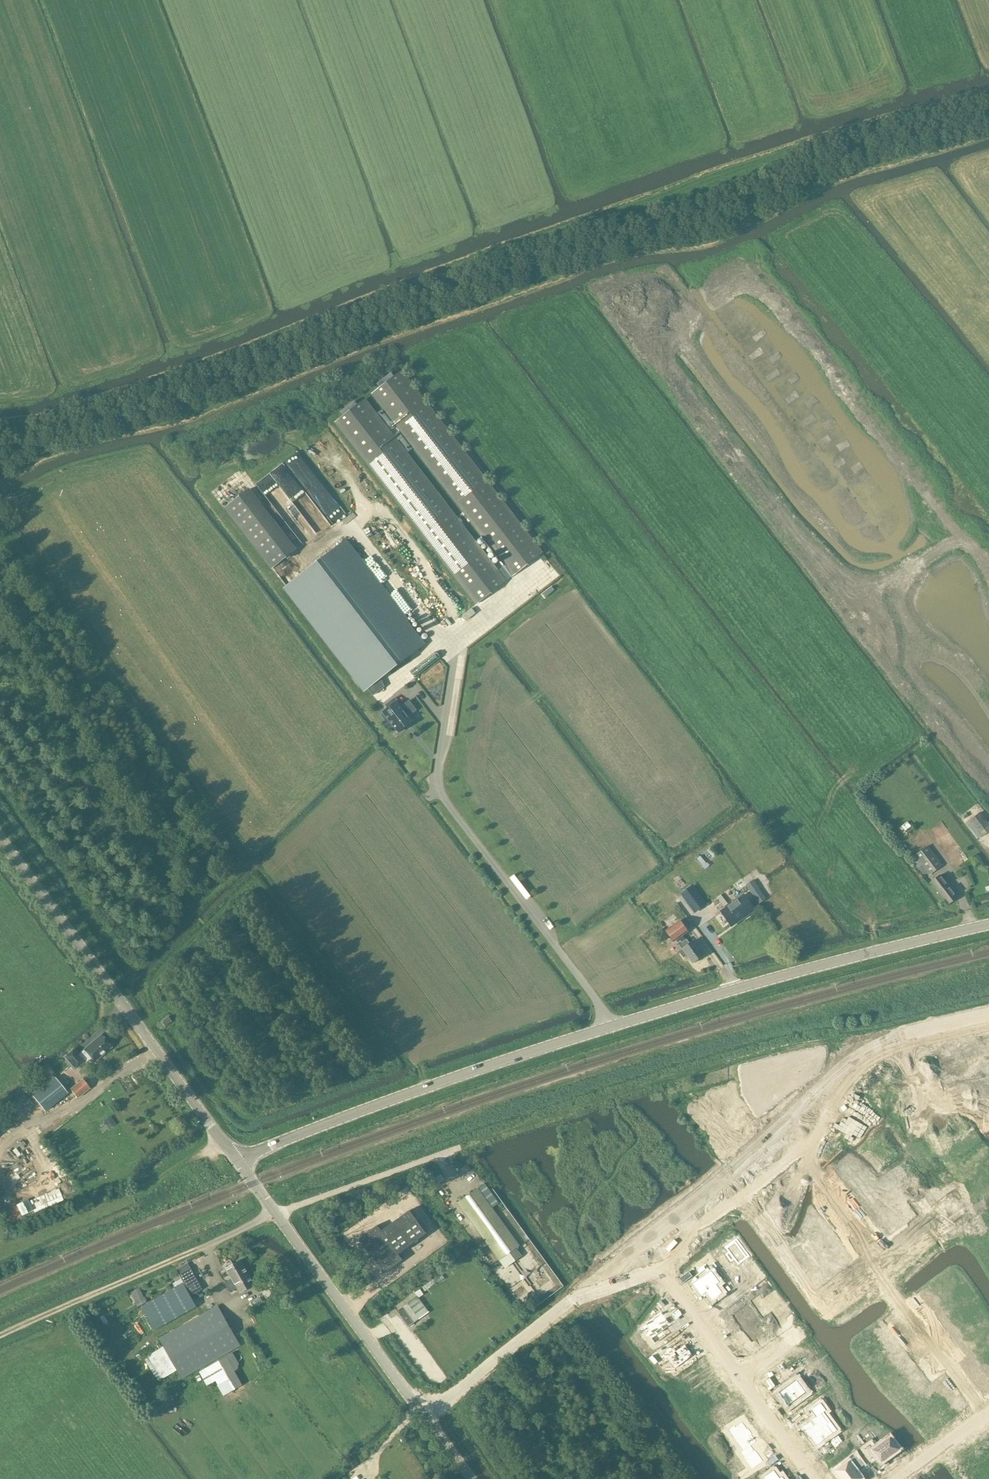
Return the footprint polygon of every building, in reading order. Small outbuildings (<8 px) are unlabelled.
[(401,371),(373,393),(505,565),(513,575),(542,553),(401,371)] [(473,598),(477,604),(506,581),(505,581),(513,575),(505,565),(497,571),(365,400),(336,422),(473,598)] [(272,569),(300,549),(296,544),(301,540),(291,527),(285,531),(252,487),(226,506),(272,569)] [(345,541),(286,587),(366,690),(368,688),(381,678),(425,644),(345,541)] [(472,608),(462,615),(466,620),(475,613),(472,608)] [(381,678),(368,688),(373,695),(384,687),(381,678)] [(394,726),(399,732),(412,722),(408,716),(416,710),(409,701),(402,706),(401,705),(399,706),(397,703),(398,702),(395,698),(385,705),(388,708),(383,712),(389,719),(386,721),(391,728),(394,726)] [(969,821),(981,837),(988,831),(988,824),(981,813),(969,821)] [(943,822),(934,827),(947,849),(956,843),(943,822)] [(942,865),(928,846),(915,856),(929,875),(942,865)] [(710,848),(707,850),(713,858),(716,855),(710,848)] [(700,856),(697,859),(703,866),(706,863),(700,856)] [(930,882),(946,902),(955,896),(939,875),(930,882)] [(754,880),(746,885),(752,894),(759,904),(767,899),(759,888),(754,880)] [(704,904),(691,887),(682,893),(695,911),(704,904)] [(731,926),(754,910),(743,895),(720,912),(731,926)] [(679,921),(665,931),(673,942),(687,932),(679,921)] [(609,931),(598,939),(604,948),(616,940),(609,931)] [(686,955),(692,963),(704,955),(693,940),(689,944),(686,939),(681,943),(680,941),(678,943),(682,949),(679,951),(683,957),(686,955)] [(606,963),(620,954),(614,945),(600,954),(606,963)] [(166,1026),(173,1021),(169,1016),(162,1021),(166,1026)] [(75,1070),(85,1061),(86,1062),(91,1057),(94,1061),(111,1047),(101,1035),(78,1054),(74,1048),(64,1057),(75,1070)] [(977,1060),(980,1073),(987,1072),(986,1067),(988,1066),(988,1046),(982,1047),(984,1059),(977,1060)] [(964,1051),(953,1054),(957,1071),(958,1073),(968,1071),(969,1075),(976,1074),(973,1061),(967,1063),(964,1051)] [(949,1053),(942,1054),(947,1074),(957,1071),(953,1054),(949,1054),(949,1053)] [(935,1058),(932,1059),(936,1077),(947,1074),(942,1054),(935,1056),(935,1058)] [(924,1073),(918,1075),(921,1087),(928,1086),(927,1081),(937,1079),(936,1077),(932,1059),(921,1062),(924,1073)] [(884,1074),(878,1078),(888,1095),(897,1090),(888,1074),(885,1076),(884,1074)] [(54,1077),(38,1090),(32,1095),(45,1111),(51,1106),(67,1093),(54,1077)] [(872,1083),(869,1085),(879,1101),(888,1095),(878,1078),(871,1082),(872,1083)] [(89,1088),(82,1079),(69,1089),(76,1098),(89,1088)] [(866,1102),(859,1105),(867,1116),(873,1112),(871,1108),(880,1103),(879,1101),(869,1085),(860,1091),(866,1102)] [(829,1118),(820,1126),(833,1139),(842,1130),(829,1118)] [(111,1119),(106,1123),(110,1128),(115,1125),(111,1119)] [(820,1126),(812,1134),(825,1147),(833,1139),(820,1126)] [(903,1127),(888,1138),(895,1147),(910,1136),(903,1127)] [(812,1134),(804,1142),(817,1155),(825,1147),(812,1134)] [(910,1136),(895,1147),(901,1156),(916,1145),(910,1136)] [(804,1142),(796,1151),(808,1163),(817,1155),(804,1142)] [(916,1145),(901,1156),(908,1165),(923,1154),(916,1145)] [(867,1153),(847,1168),(855,1178),(875,1164),(867,1153)] [(923,1154),(908,1165),(914,1173),(929,1162),(923,1154)] [(785,1161),(775,1168),(786,1182),(796,1175),(785,1161)] [(929,1162),(914,1173),(921,1182),(936,1171),(929,1162)] [(875,1164),(855,1178),(863,1188),(882,1174),(875,1164)] [(467,1165),(457,1172),(461,1177),(471,1170),(467,1165)] [(775,1168),(766,1175),(778,1189),(786,1182),(775,1168)] [(936,1171),(921,1182),(927,1191),(942,1180),(936,1171)] [(441,1174),(436,1178),(439,1183),(444,1179),(441,1174)] [(882,1174),(863,1188),(870,1198),(889,1184),(882,1174)] [(766,1175),(757,1182),(769,1196),(778,1189),(766,1175)] [(942,1180),(927,1191),(934,1201),(949,1190),(942,1180)] [(757,1182),(748,1190),(759,1204),(769,1196),(757,1182)] [(484,1183),(477,1188),(457,1203),(499,1260),(519,1245),(492,1208),(498,1203),(484,1183)] [(889,1184),(870,1198),(878,1209),(897,1194),(889,1184)] [(897,1194),(878,1209),(885,1219),(904,1204),(897,1194)] [(904,1204),(885,1219),(893,1229),(912,1215),(904,1204)] [(501,1206),(495,1210),(499,1217),(505,1213),(501,1206)] [(791,1209),(772,1224),(779,1234),(799,1220),(791,1209)] [(402,1260),(398,1254),(426,1233),(409,1210),(381,1231),(377,1225),(358,1239),(383,1273),(402,1260)] [(460,1230),(420,1258),(432,1275),(472,1246),(460,1230)] [(736,1239),(725,1247),(729,1252),(726,1254),(731,1261),(734,1259),(738,1264),(744,1260),(749,1256),(736,1239)] [(236,1286),(237,1288),(240,1293),(254,1285),(240,1260),(233,1264),(243,1282),(236,1286)] [(229,1292),(237,1288),(236,1286),(243,1282),(233,1264),(226,1268),(232,1278),(224,1283),(229,1292)] [(190,1267),(178,1273),(191,1296),(202,1289),(190,1267)] [(713,1269),(694,1283),(703,1295),(708,1291),(714,1299),(724,1292),(718,1283),(721,1281),(713,1269)] [(691,1270),(681,1277),(685,1281),(694,1274),(691,1270)] [(762,1270),(751,1279),(756,1284),(767,1276),(762,1270)] [(944,1282),(927,1294),(936,1307),(944,1301),(948,1307),(962,1296),(955,1285),(949,1290),(944,1282)] [(184,1283),(142,1307),(155,1330),(197,1307),(184,1283)] [(268,1289),(263,1292),(266,1298),(272,1295),(268,1289)] [(419,1298),(424,1294),(420,1289),(415,1293),(419,1298)] [(759,1297),(753,1302),(763,1316),(772,1310),(780,1320),(790,1313),(776,1293),(765,1301),(766,1302),(764,1303),(759,1297)] [(407,1303),(398,1310),(409,1326),(419,1319),(407,1303)] [(164,1346),(147,1356),(158,1376),(156,1377),(158,1380),(160,1379),(161,1380),(165,1378),(178,1370),(184,1379),(242,1345),(218,1306),(161,1341),(164,1346)] [(743,1309),(735,1315),(753,1340),(762,1334),(756,1327),(760,1324),(746,1306),(743,1309)] [(661,1312),(645,1324),(652,1333),(649,1335),(655,1344),(666,1336),(663,1331),(671,1325),(661,1312)] [(880,1325),(861,1339),(867,1348),(861,1352),(869,1363),(888,1349),(884,1343),(890,1339),(880,1325)] [(663,1352),(659,1355),(663,1360),(667,1358),(675,1369),(693,1356),(685,1344),(679,1349),(675,1344),(663,1352)] [(891,1356),(876,1367),(884,1376),(892,1371),(905,1389),(919,1378),(906,1360),(898,1366),(891,1356)] [(797,1379),(778,1393),(788,1406),(806,1392),(797,1379)] [(932,1382),(923,1389),(930,1399),(934,1404),(940,1400),(949,1413),(962,1404),(949,1386),(940,1392),(932,1382)] [(816,1417),(803,1426),(811,1436),(830,1421),(824,1412),(826,1410),(821,1403),(811,1410),(816,1417)] [(734,1423),(727,1428),(743,1450),(741,1452),(745,1457),(744,1458),(752,1469),(764,1461),(755,1450),(751,1445),(756,1441),(751,1434),(752,1433),(748,1427),(747,1428),(741,1420),(735,1425),(734,1423)] [(830,1421),(811,1436),(817,1445),(827,1437),(835,1448),(843,1442),(843,1441),(835,1431),(837,1430),(830,1421)] [(869,1445),(864,1449),(872,1458),(876,1455),(881,1461),(898,1449),(890,1437),(873,1450),(869,1445)] [(839,1468),(847,1478),(860,1478),(864,1476),(856,1466),(866,1459),(861,1452),(839,1468)] [(764,1477),(765,1478),(784,1478),(783,1477),(782,1476),(780,1478),(774,1470),(764,1477)]
